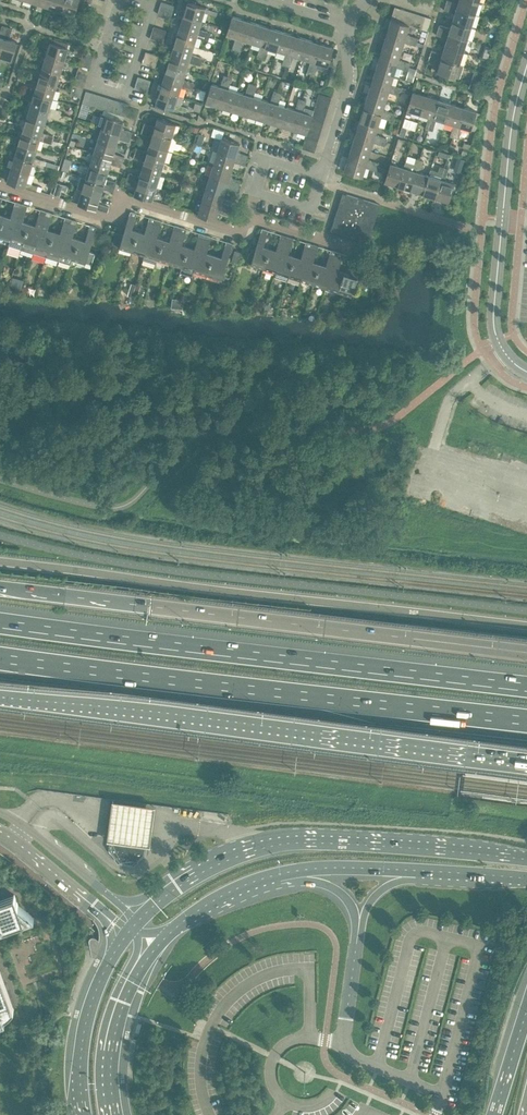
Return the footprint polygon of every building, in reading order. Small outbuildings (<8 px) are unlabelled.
[(64,0),(51,0),(49,7),(61,11),(64,0)] [(78,1),(79,0),(64,0),(61,11),(74,15),(76,7),(77,7),(78,1)] [(478,2),(472,0),(458,0),(457,3),(447,0),(445,5),(475,14),(478,2)] [(89,11),(91,5),(78,1),(77,7),(89,11)] [(172,11),(174,5),(161,1),(159,7),(172,11)] [(202,20),(205,12),(216,15),(217,12),(206,8),(187,2),(185,10),(182,9),(180,14),(202,20)] [(471,27),(475,14),(445,5),(444,10),(454,13),(452,21),(471,27)] [(170,17),(172,11),(159,7),(158,14),(170,17)] [(396,21),(400,9),(395,7),(391,19),(396,21)] [(402,23),(407,10),(400,9),(396,21),(402,23)] [(409,25),(413,12),(407,10),(402,23),(409,25)] [(415,27),(419,14),(413,12),(409,25),(415,27)] [(199,29),(202,20),(180,14),(179,19),(182,19),(179,27),(209,37),(211,33),(199,29)] [(421,29),(425,16),(419,14),(415,27),(421,29)] [(236,49),(246,19),(232,15),(226,34),(236,37),(232,48),(236,49)] [(427,30),(431,18),(425,16),(421,29),(427,30)] [(252,42),(258,23),(246,19),(236,49),(239,50),(243,39),(252,42)] [(409,25),(402,23),(396,21),(391,19),(387,32),(417,42),(418,38),(407,34),(409,25)] [(467,39),(471,27),(452,21),(450,28),(439,25),(437,30),(467,39)] [(261,57),(271,27),(258,23),(252,42),(260,45),(257,56),(261,57)] [(166,30),(162,29),(154,26),(152,32),(164,36),(166,30)] [(17,42),(9,39),(12,28),(7,27),(0,49),(0,57),(11,60),(17,42)] [(209,37),(179,27),(177,35),(174,34),(173,39),(194,45),(197,37),(208,40),(209,37)] [(277,50),(283,31),(271,27),(261,57),(265,59),(268,47),(277,50)] [(463,52),(467,39),(437,30),(436,35),(447,38),(444,46),(463,52)] [(286,65),(296,35),(283,31),(277,50),(285,53),(282,64),(286,65)] [(162,42),(164,36),(152,32),(150,38),(162,42)] [(417,42),(387,32),(383,45),(402,51),(404,42),(416,45),(417,42)] [(302,58),(308,39),(296,35),(286,65),(289,66),(293,55),(302,58)] [(66,57),(68,48),(67,47),(69,43),(54,39),(53,43),(50,42),(46,55),(67,62),(69,58),(66,57)] [(191,54),(194,45),(173,39),(171,44),(174,44),(171,52),(202,61),(203,58),(191,54)] [(311,73),(320,43),(308,39),(302,58),(310,61),(307,72),(311,73)] [(327,66),(333,47),(320,43),(311,73),(314,74),(318,63),(327,66)] [(399,59),(402,51),(383,45),(379,57),(409,67),(410,63),(399,59)] [(459,64),(463,52),(444,46),(442,53),(431,50),(430,55),(459,64)] [(157,61),(158,55),(146,51),(144,57),(157,61)] [(200,65),(202,61),(171,52),(169,60),(166,59),(165,64),(186,71),(189,62),(200,65)] [(60,73),(63,65),(66,66),(67,62),(46,55),(42,67),(60,73)] [(459,78),(463,65),(459,64),(430,55),(428,60),(439,63),(436,71),(459,78)] [(155,67),(157,61),(144,57),(142,64),(155,67)] [(394,75),(396,67),(408,70),(409,67),(379,57),(375,70),(394,75)] [(184,79),(186,71),(165,64),(163,69),(166,69),(164,77),(194,87),(195,83),(184,79)] [(58,82),(60,73),(42,67),(38,80),(60,87),(61,83),(58,82)] [(391,84),(394,75),(375,70),(371,82),(401,92),(403,88),(391,84)] [(218,106),(228,76),(224,75),(220,86),(211,83),(206,102),(218,106)] [(149,86),(150,80),(138,76),(136,82),(149,86)] [(231,110),(236,91),(228,88),(231,77),(228,76),(218,106),(231,110)] [(178,96),(181,87),(193,90),(194,87),(164,77),(161,85),(158,84),(157,89),(178,96)] [(53,98),(55,90),(59,91),(60,87),(38,80),(34,93),(53,98)] [(147,92),(149,86),(136,82),(134,88),(147,92)] [(243,114),(252,83),(249,82),(245,94),(236,91),(231,110),(243,114)] [(400,95),(401,92),(371,82),(367,95),(386,100),(389,92),(400,95)] [(256,118),(262,99),(253,96),(256,85),(252,83),(243,114),(256,118)] [(176,104),(178,96),(157,89),(155,94),(158,94),(156,103),(174,108),(175,108),(186,112),(187,108),(176,104)] [(268,122),(277,91),(273,90),(270,102),(262,99),(256,118),(268,122)] [(88,105),(92,93),(86,91),(82,103),(88,105)] [(281,126),(287,107),(278,104),(281,93),(277,91),(268,122),(281,126)] [(420,114),(426,95),(413,91),(406,113),(410,114),(411,111),(420,114)] [(50,107),(53,98),(34,93),(30,105),(60,115),(61,111),(50,107)] [(94,107),(98,94),(92,93),(88,105),(94,107)] [(331,97),(318,93),(316,100),(329,103),(331,97)] [(100,109),(104,96),(98,94),(94,107),(100,109)] [(383,109),(386,100),(367,95),(363,107),(393,117),(395,113),(383,109)] [(429,129),(438,99),(426,95),(420,114),(429,117),(425,128),(429,129),(428,132),(429,129)] [(106,111),(110,98),(104,96),(100,109),(106,111)] [(113,113),(116,100),(110,98),(106,111),(113,113)] [(293,129),(302,99),(299,98),(295,109),(287,107),(281,126),(293,129)] [(306,133),(307,130),(309,124),(311,118),(312,114),(302,112),(306,100),(302,99),(293,129),(306,133)] [(445,122),(451,103),(438,99),(429,129),(433,131),(436,119),(445,122)] [(119,114),(122,102),(116,100),(113,113),(119,114)] [(329,103),(316,100),(315,106),(327,109),(329,103)] [(125,116),(128,105),(128,104),(122,102),(119,114),(125,116)] [(454,137),(463,107),(451,103),(445,122),(453,124),(450,136),(454,137)] [(45,123),(48,115),(59,118),(60,115),(30,105),(26,117),(45,123)] [(326,116),(327,109),(315,106),(313,112),(326,116)] [(393,117),(363,107),(360,120),(378,125),(381,117),(392,121),(393,117)] [(476,111),(463,107),(454,137),(458,138),(461,127),(470,130),(476,111)] [(324,122),(326,116),(313,112),(312,114),(311,118),(324,122)] [(96,126),(101,127),(131,137),(132,131),(121,128),(124,120),(100,113),(96,126)] [(42,132),(45,123),(26,117),(22,130),(52,140),(54,136),(42,132)] [(172,137),(176,124),(157,118),(155,126),(144,122),(142,128),(172,137)] [(322,128),(324,122),(311,118),(309,124),(322,128)] [(376,134),(378,125),(360,120),(356,132),(386,141),(387,138),(376,134)] [(320,134),(322,128),(309,124),(307,130),(320,134)] [(116,146),(118,138),(129,142),(131,137),(101,127),(97,140),(116,146)] [(177,138),(172,137),(142,128),(141,133),(152,136),(149,143),(173,150),(177,138)] [(37,149),(40,140),(51,143),(52,140),(22,130),(18,143),(37,149)] [(318,140),(320,134),(307,130),(306,133),(306,136),(318,140)] [(371,151),(373,142),(385,146),(386,141),(356,132),(352,145),(371,151)] [(316,146),(318,140),(306,136),(304,142),(316,146)] [(237,152),(240,144),(221,138),(217,151),(246,160),(248,155),(237,152)] [(114,153),(116,146),(97,140),(93,153),(123,162),(124,156),(114,153)] [(314,152),(316,146),(304,142),(302,148),(314,152)] [(35,157),(37,149),(18,143),(15,155),(45,165),(46,161),(35,157)] [(164,162),(168,150),(149,144),(147,151),(136,147),(135,153),(164,162)] [(368,159),(371,151),(352,145),(348,158),(378,167),(379,163),(368,159)] [(245,165),(246,160),(217,151),(213,164),(231,170),(234,162),(245,165)] [(121,167),(123,162),(93,153),(89,165),(108,171),(110,163),(121,167)] [(160,175),(164,162),(135,153),(133,158),(144,161),(141,169),(160,175)] [(29,174),(32,165),(44,168),(45,165),(15,155),(11,168),(29,174)] [(378,167),(348,158),(344,170),(363,176),(365,167),(377,171),(378,167)] [(397,186),(410,190),(420,160),(415,158),(414,164),(405,161),(403,167),(397,186)] [(385,182),(397,186),(403,167),(395,165),(396,161),(392,160),(391,163),(385,182)] [(422,194),(428,175),(420,172),(424,161),(420,160),(410,190),(422,194)] [(229,177),(231,170),(213,164),(209,176),(239,185),(240,180),(229,177)] [(106,178),(108,171),(89,165),(86,177),(115,186),(117,181),(106,178)] [(435,197),(444,167),(441,166),(437,177),(428,175),(422,194),(435,197)] [(448,202),(454,183),(445,180),(448,169),(444,167),(435,197),(448,202)] [(27,182),(29,174),(11,168),(7,181),(25,186),(26,186),(37,189),(38,186),(27,182)] [(156,187),(160,175),(141,169),(139,176),(128,172),(127,178),(156,187)] [(113,192),(115,188),(115,186),(86,177),(80,176),(76,188),(82,190),(100,196),(103,188),(113,192)] [(237,190),(239,185),(209,176),(205,188),(224,194),(226,187),(237,190)] [(152,200),(156,187),(127,178),(125,183),(136,186),(134,194),(152,200)] [(57,182),(53,194),(59,196),(63,184),(57,182)] [(222,202),(224,194),(205,188),(201,201),(231,211),(233,205),(222,202)] [(98,203),(100,196),(82,190),(78,203),(107,212),(109,206),(98,203)] [(366,234),(372,216),(376,217),(380,204),(347,194),(342,192),(337,211),(331,230),(364,241),(366,234)] [(22,203),(15,201),(10,218),(4,216),(0,229),(0,236),(9,239),(7,245),(9,245),(22,203)] [(229,215),(231,211),(201,201),(197,214),(216,220),(219,212),(229,215)] [(21,249),(29,224),(22,222),(28,205),(22,203),(9,245),(21,249)] [(33,253),(47,211),(40,209),(35,225),(29,224),(21,249),(33,253)] [(46,257),(54,231),(47,229),(53,213),(47,211),(33,253),(46,257)] [(132,251),(139,231),(132,229),(137,213),(130,211),(119,247),(132,251)] [(58,261),(71,219),(65,217),(60,233),(54,231),(46,257),(58,261)] [(145,255),(156,219),(149,217),(144,233),(139,231),(132,251),(145,255)] [(70,264),(78,239),(72,237),(77,221),(71,219),(58,261),(70,264)] [(157,237),(162,221),(156,219),(145,255),(143,260),(156,264),(157,259),(163,239),(157,237)] [(95,253),(89,251),(96,227),(90,225),(85,241),(78,239),(70,264),(71,265),(73,259),(85,263),(92,264),(95,253)] [(169,263),(180,227),(174,225),(169,241),(163,239),(157,259),(169,263)] [(182,267),(188,247),(182,245),(187,229),(180,227),(169,263),(182,267)] [(264,268),(270,248),(263,246),(268,230),(261,228),(250,264),(264,268)] [(194,270),(205,234),(199,232),(194,249),(188,247),(182,267),(194,270)] [(208,275),(214,255),(207,253),(212,236),(205,234),(194,270),(208,275)] [(276,272),(287,236),(280,234),(275,250),(270,248),(264,268),(276,272)] [(289,276),(295,256),(288,254),(293,238),(287,236),(276,272),(289,276)] [(222,279),(227,262),(233,243),(226,241),(221,257),(214,255),(208,275),(222,279)] [(301,280),(312,244),(305,242),(300,258),(295,256),(289,276),(301,280)] [(314,284),(320,264),(313,262),(318,246),(312,244),(301,280),(314,284)] [(326,288),(337,252),(330,250),(325,266),(320,264),(314,284),(326,288)] [(339,291),(345,272),(338,270),(343,254),(337,252),(326,288),(339,291)] [(351,295),(362,260),(355,258),(350,273),(345,272),(339,291),(351,295)] [(105,839),(110,840),(147,845),(151,846),(156,806),(111,799),(105,839)] [(145,854),(146,846),(147,845),(110,840),(109,849),(118,861),(133,863),(145,854)] [(34,918),(18,905),(14,894),(0,899),(0,930),(34,918)] [(0,1021),(5,1019),(4,1017),(7,1015),(9,1014),(10,1012),(12,1010),(14,1008),(0,971),(0,1021)]
